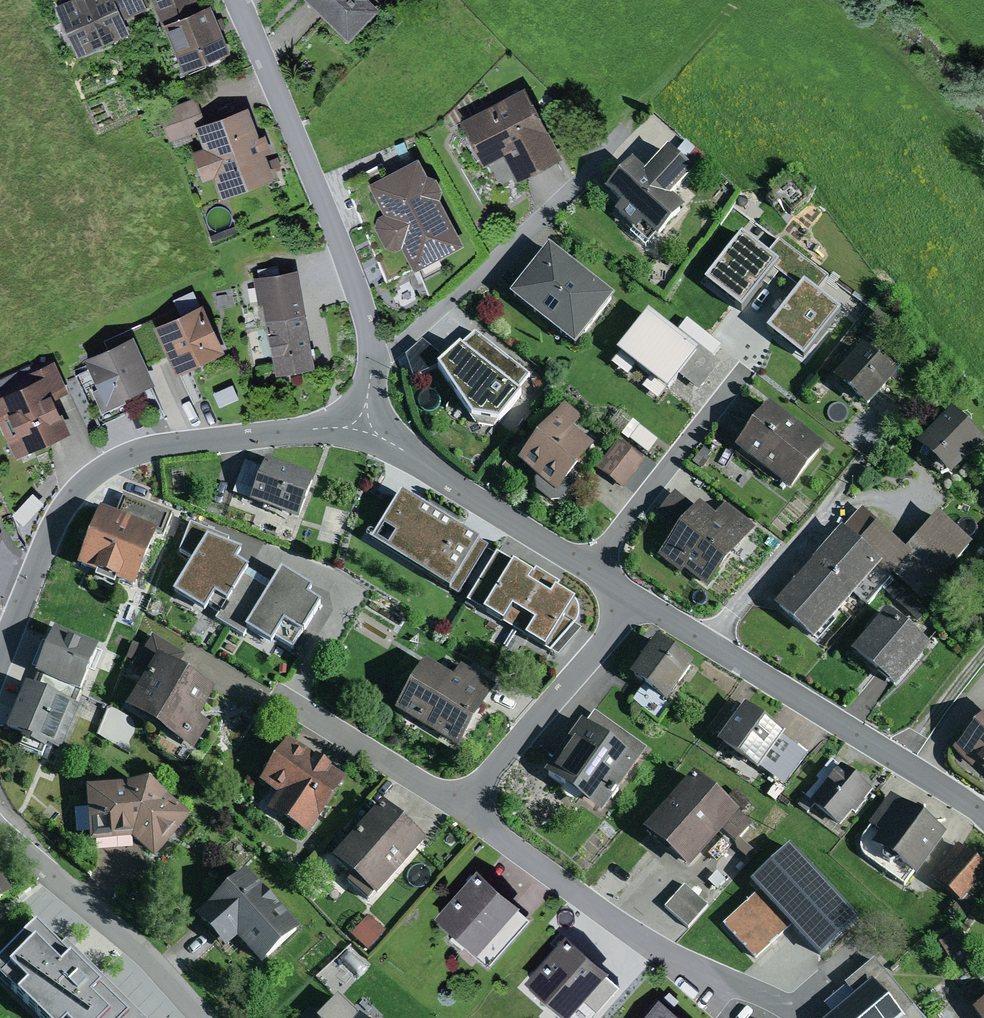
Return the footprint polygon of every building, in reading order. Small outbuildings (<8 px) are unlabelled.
[(55,7),(78,58),(130,35),(123,20),(147,10),(142,0),(70,0),(55,7)] [(163,26),(202,10),(198,0),(152,0),(163,26)] [(349,41),(379,10),(369,0),(306,0),(349,41)] [(202,10),(163,26),(183,74),(231,54),(211,6),(202,10)] [(524,88),(460,122),(484,169),(505,158),(517,181),(561,158),(524,88)] [(196,97),(158,111),(169,142),(197,132),(195,126),(206,122),(196,97)] [(203,149),(192,152),(203,181),(215,177),(223,199),(275,180),(266,155),(272,153),(265,135),(260,137),(249,107),(206,122),(195,126),(197,132),(203,149)] [(687,142),(674,155),(683,164),(685,161),(696,170),(706,159),(687,142)] [(645,173),(632,161),(603,193),(620,208),(614,213),(649,244),(655,237),(659,240),(686,211),(672,198),(695,174),(683,164),(674,155),(667,149),(645,173)] [(418,159),(389,174),(383,162),(345,182),(385,283),(413,270),(414,272),(465,246),(440,200),(443,192),(436,178),(427,175),(418,159)] [(238,225),(211,235),(213,241),(240,231),(238,225)] [(741,238),(706,286),(743,313),(777,266),(765,256),(741,238)] [(779,240),(765,256),(777,266),(803,286),(814,295),(828,278),(779,240)] [(550,247),(509,298),(576,351),(616,300),(550,247)] [(254,264),(234,268),(236,278),(256,274),(254,264)] [(254,281),(230,285),(234,310),(263,305),(265,323),(306,316),(298,271),(253,278),(254,281)] [(803,286),(766,333),(801,361),(839,315),(814,295),(803,286)] [(227,294),(217,296),(219,306),(229,304),(227,294)] [(180,315),(153,328),(167,357),(176,376),(226,353),(203,305),(180,315)] [(177,308),(104,341),(108,349),(134,337),(147,365),(167,357),(153,328),(180,315),(177,308)] [(877,311),(864,326),(872,332),(866,340),(876,347),(894,325),(877,311)] [(696,350),(649,313),(616,355),(668,396),(681,378),(699,392),(720,365),(698,348),(696,350)] [(306,316),(265,323),(275,376),(315,369),(306,316)] [(531,377),(475,333),(438,369),(471,420),(500,425),(522,395),(519,393),(531,377)] [(108,349),(84,360),(88,369),(76,375),(100,426),(131,412),(126,399),(156,385),(147,365),(134,337),(108,349)] [(862,348),(834,380),(868,410),(902,371),(879,351),(873,358),(862,348)] [(0,397),(0,425),(16,459),(71,434),(55,399),(69,393),(55,362),(33,372),(30,366),(0,379),(0,395),(1,396),(0,397)] [(582,419),(565,406),(519,465),(537,479),(535,482),(536,494),(549,503),(560,502),(568,493),(566,483),(594,447),(572,431),(582,419)] [(825,448),(770,406),(735,450),(790,493),(825,448)] [(648,455),(659,442),(620,410),(609,424),(648,455)] [(916,448),(950,480),(983,445),(983,442),(952,411),(916,448)] [(645,463),(617,441),(596,468),(624,490),(645,463)] [(316,479),(266,461),(263,470),(251,501),(250,504),(301,523),(316,479)] [(251,501),(263,470),(244,462),(233,494),(251,501)] [(696,508),(675,491),(656,515),(678,532),(659,557),(681,574),(684,571),(708,589),(755,528),(725,505),(716,517),(699,504),(696,508)] [(45,504),(33,493),(12,516),(24,526),(45,504)] [(489,548),(401,495),(370,545),(458,598),(489,548)] [(116,516),(100,510),(78,568),(135,590),(157,535),(163,538),(172,515),(123,496),(116,516)] [(845,533),(842,530),(774,608),(814,643),(855,596),(868,607),(895,576),(913,556),(906,549),(863,512),(845,533)] [(973,547),(938,516),(917,539),(951,570),(973,547)] [(230,539),(190,524),(179,553),(194,561),(173,596),(206,615),(209,608),(218,614),(215,620),(243,637),(247,633),(272,647),(276,640),(293,651),(302,637),(303,638),(322,606),(310,598),(314,591),(282,571),(273,585),(238,563),(244,553),(227,547),(230,539)] [(951,570),(917,539),(906,549),(913,556),(895,576),(922,602),(951,570)] [(532,576),(497,554),(466,603),(552,655),(553,654),(558,657),(582,630),(576,626),(579,621),(580,615),(579,609),(576,602),(557,591),(561,585),(536,569),(532,576)] [(932,650),(887,612),(850,656),(895,693),(932,650)] [(101,649),(54,631),(36,676),(44,679),(38,693),(77,709),(101,649)] [(215,694),(177,671),(186,657),(152,637),(132,670),(146,678),(125,712),(161,733),(153,747),(185,766),(210,724),(201,719),(215,694)] [(695,667),(657,640),(630,679),(642,688),(667,706),(695,667)] [(452,683),(423,664),(394,709),(456,750),(496,688),(463,666),(452,683)] [(77,709),(38,693),(25,688),(7,733),(23,740),(21,744),(46,754),(47,750),(61,755),(79,710),(77,709)] [(667,706),(642,688),(633,701),(658,718),(667,706)] [(785,737),(746,707),(718,745),(758,774),(761,770),(772,778),(795,747),(784,739),(785,737)] [(585,725),(582,723),(543,776),(602,818),(639,766),(637,764),(647,750),(594,712),(585,725)] [(953,751),(972,769),(976,764),(983,771),(983,718),(953,751)] [(347,782),(288,743),(261,784),(277,795),(266,811),(309,839),(347,782)] [(873,792),(832,758),(815,778),(819,781),(798,806),(807,814),(812,807),(839,829),(852,813),(855,816),(865,803),(864,803),(873,792)] [(726,803),(695,776),(644,834),(690,874),(722,837),(736,848),(753,829),(739,817),(751,804),(736,791),(726,803)] [(150,787),(86,791),(90,847),(132,844),(155,865),(192,821),(150,787)] [(948,835),(890,794),(868,825),(870,827),(864,836),(861,842),(860,848),(862,855),(865,860),(905,888),(913,877),(916,879),(948,835)] [(382,805),(333,861),(377,901),(427,845),(382,805)] [(826,946),(863,910),(793,837),(755,873),(826,946)] [(958,846),(930,880),(958,904),(950,913),(960,922),(977,902),(970,896),(983,880),(983,868),(958,846)] [(476,870),(433,919),(488,967),(530,920),(518,910),(520,908),(476,870)] [(247,873),(195,920),(225,953),(238,942),(261,968),(301,932),(247,873)] [(670,899),(693,922),(714,901),(691,879),(670,899)] [(14,900),(0,880),(0,910),(14,900)] [(762,890),(722,926),(755,962),(795,925),(762,890)] [(386,932),(368,916),(351,936),(368,952),(386,932)] [(0,963),(0,984),(35,1017),(145,1017),(66,941),(60,948),(37,926),(0,963)] [(524,983),(564,1017),(570,1017),(609,973),(565,935),(524,983)] [(861,971),(843,949),(818,970),(837,993),(845,986),(861,971)] [(855,997),(872,983),(901,1017),(923,1017),(874,960),(861,971),(845,986),(855,997)] [(362,981),(350,968),(329,989),(341,1001),(362,981)] [(830,1017),(901,1017),(872,983),(855,997),(833,1016),(830,1017)] [(855,997),(845,986),(837,993),(823,1005),(833,1016),(855,997)] [(643,1017),(679,1017),(659,1000),(643,1017)] [(329,1017),(358,1017),(343,1004),(329,1017)] [(973,1014),(976,1017),(983,1017),(983,1006),(973,1014)]
